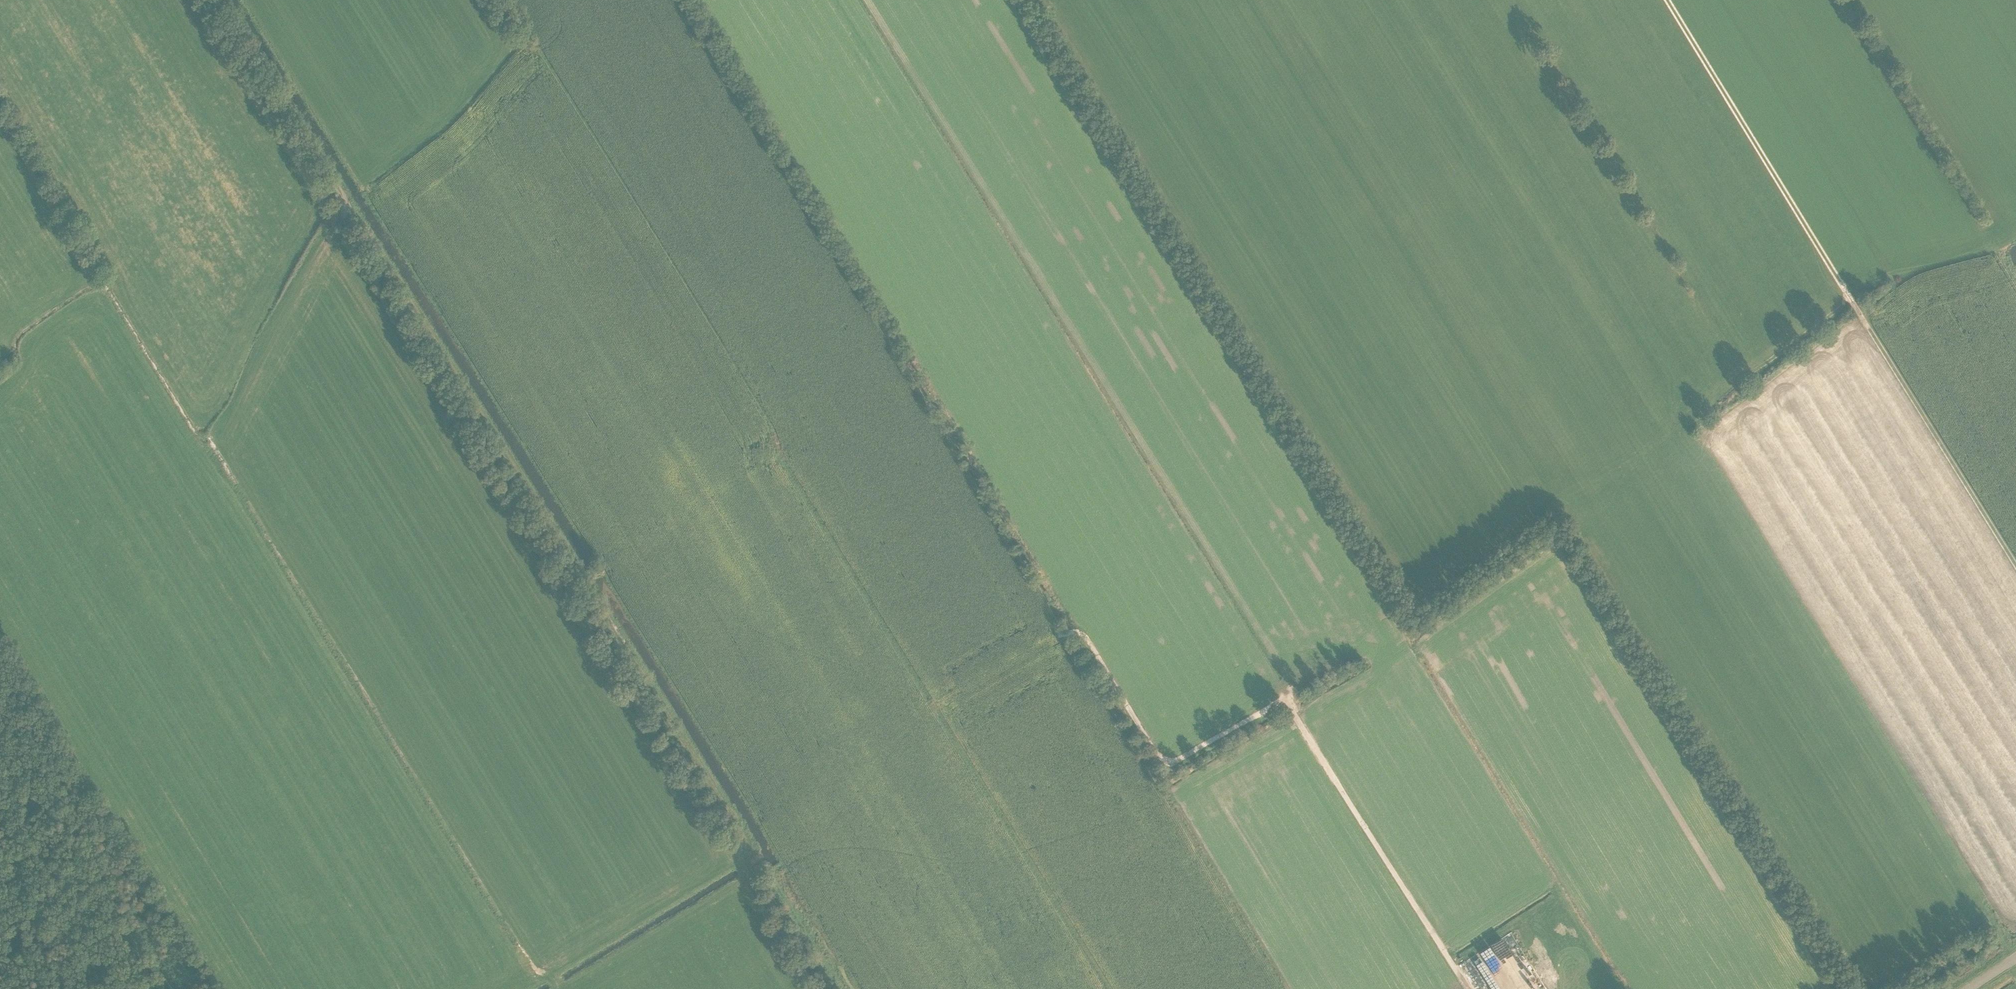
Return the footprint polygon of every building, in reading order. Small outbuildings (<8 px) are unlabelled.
[(1530,954),(1543,946),(1540,941),(1527,949),(1530,954)] [(1574,948),(1562,948),(1561,956),(1574,957),(1574,948)]
